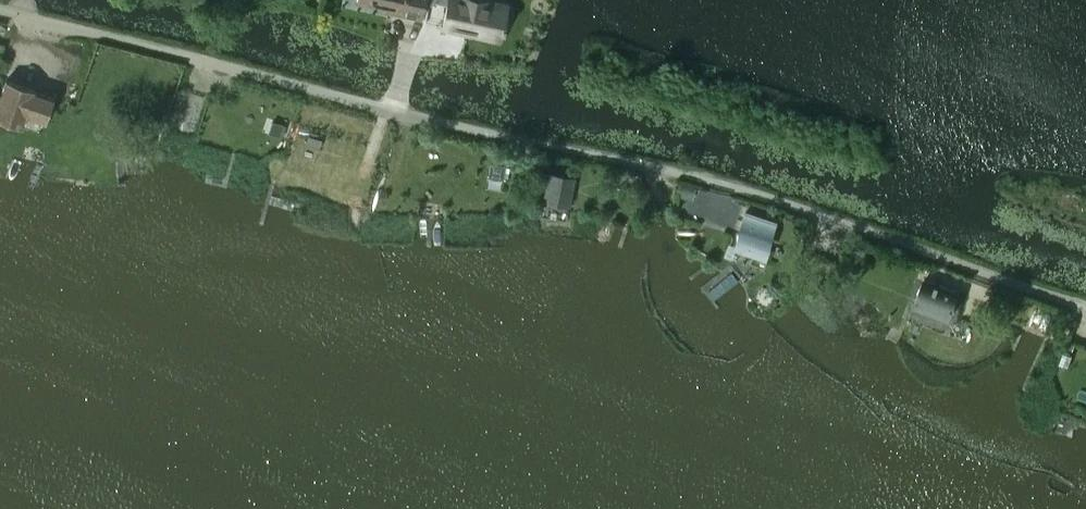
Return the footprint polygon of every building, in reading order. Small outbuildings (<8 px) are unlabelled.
[(389,3),(388,11),(419,18),(421,8),(426,9),(428,1),(434,2),(434,0),(373,0),(389,3)] [(434,2),(446,5),(447,5),(446,7),(442,27),(498,39),(501,30),(502,30),(503,25),(502,25),(505,9),(484,4),(485,0),(434,0),(434,2)] [(52,97),(33,90),(33,89),(5,79),(0,94),(0,119),(21,126),(25,115),(44,122),(52,97)] [(277,120),(273,133),(281,135),(285,123),(277,120)] [(320,138),(306,135),(303,145),(317,149),(320,138)] [(490,165),(488,175),(507,178),(509,168),(490,165)] [(539,172),(536,185),(546,187),(543,201),(569,206),(574,178),(539,172)] [(680,184),(677,193),(688,196),(691,187),(680,184)] [(524,188),(521,200),(529,201),(532,190),(524,188)] [(746,214),(737,239),(737,240),(763,249),(772,223),(746,214)] [(803,256),(799,265),(812,270),(816,261),(803,256)] [(913,304),(949,317),(958,295),(922,281),(913,304)]
